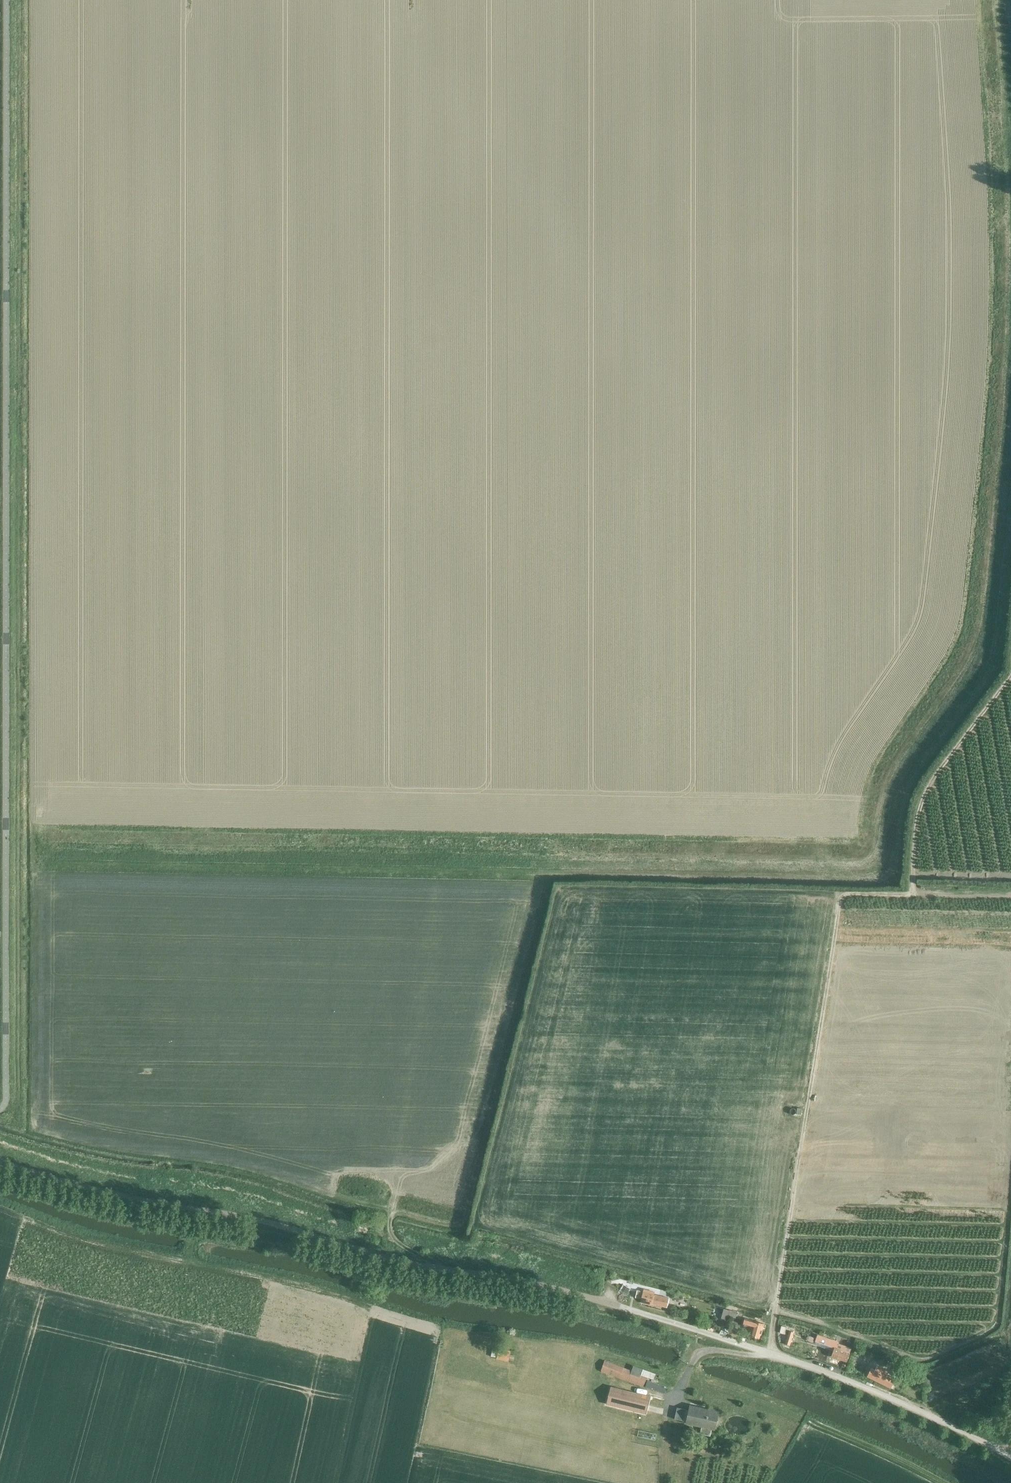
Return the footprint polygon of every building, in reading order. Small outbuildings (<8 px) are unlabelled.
[(618,1289),(617,1291),(627,1297),(628,1296),(627,1295),(630,1290),(622,1285),(619,1290),(618,1289)] [(669,1299),(660,1297),(637,1291),(635,1297),(641,1299),(641,1301),(667,1308),(669,1299)] [(723,1310),(720,1320),(726,1322),(727,1317),(735,1319),(736,1313),(729,1311),(723,1310)] [(760,1339),(764,1324),(745,1319),(743,1324),(748,1325),(745,1335),(760,1339)] [(788,1331),(785,1343),(784,1345),(787,1346),(789,1346),(792,1332),(788,1331)] [(838,1343),(838,1342),(817,1335),(815,1341),(834,1348),(830,1357),(837,1359),(837,1358),(846,1361),(851,1348),(838,1343)] [(510,1351),(498,1348),(496,1359),(508,1362),(510,1351)] [(652,1379),(654,1373),(633,1365),(631,1371),(604,1361),(600,1372),(642,1387),(646,1377),(652,1379)] [(890,1387),(894,1379),(887,1376),(889,1372),(877,1366),(875,1370),(872,1369),(868,1376),(890,1387)] [(650,1396),(610,1386),(606,1404),(645,1414),(650,1396)] [(715,1427),(718,1412),(690,1406),(689,1410),(686,1422),(686,1423),(702,1427),(700,1434),(709,1436),(711,1429),(714,1429),(715,1427)] [(677,1408),(674,1419),(683,1421),(686,1422),(689,1410),(686,1410),(677,1408)] [(638,1431),(637,1436),(655,1440),(656,1435),(638,1431)]
